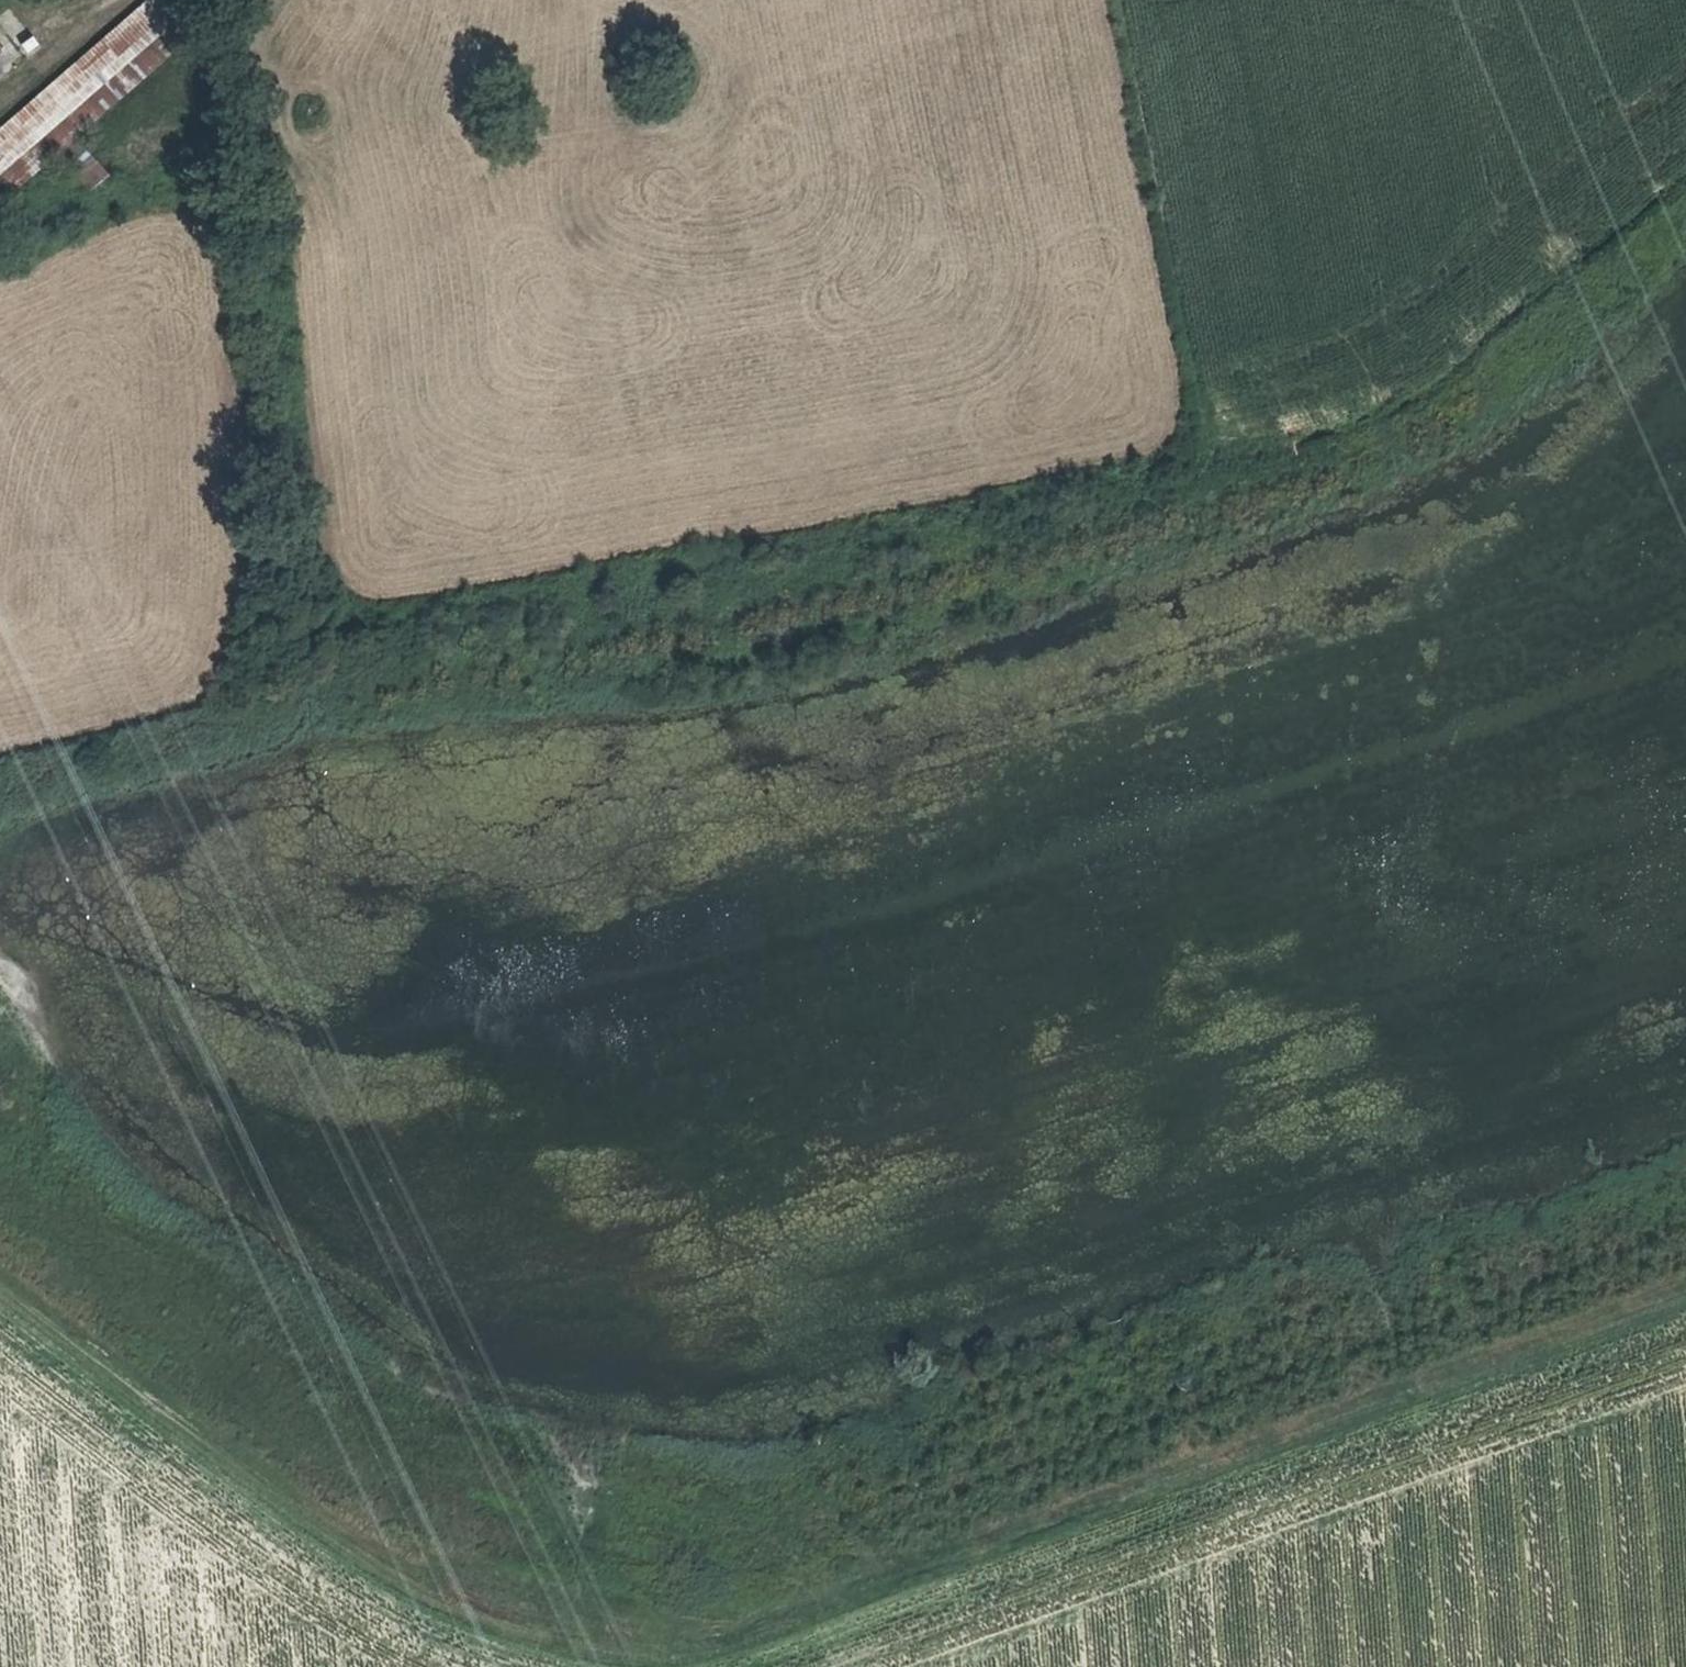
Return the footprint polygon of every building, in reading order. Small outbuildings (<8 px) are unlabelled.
[(29,214),(273,0),(198,0),(0,174),(0,181),(29,214)] [(0,16),(0,21),(25,59),(40,49),(13,8),(0,16)]
